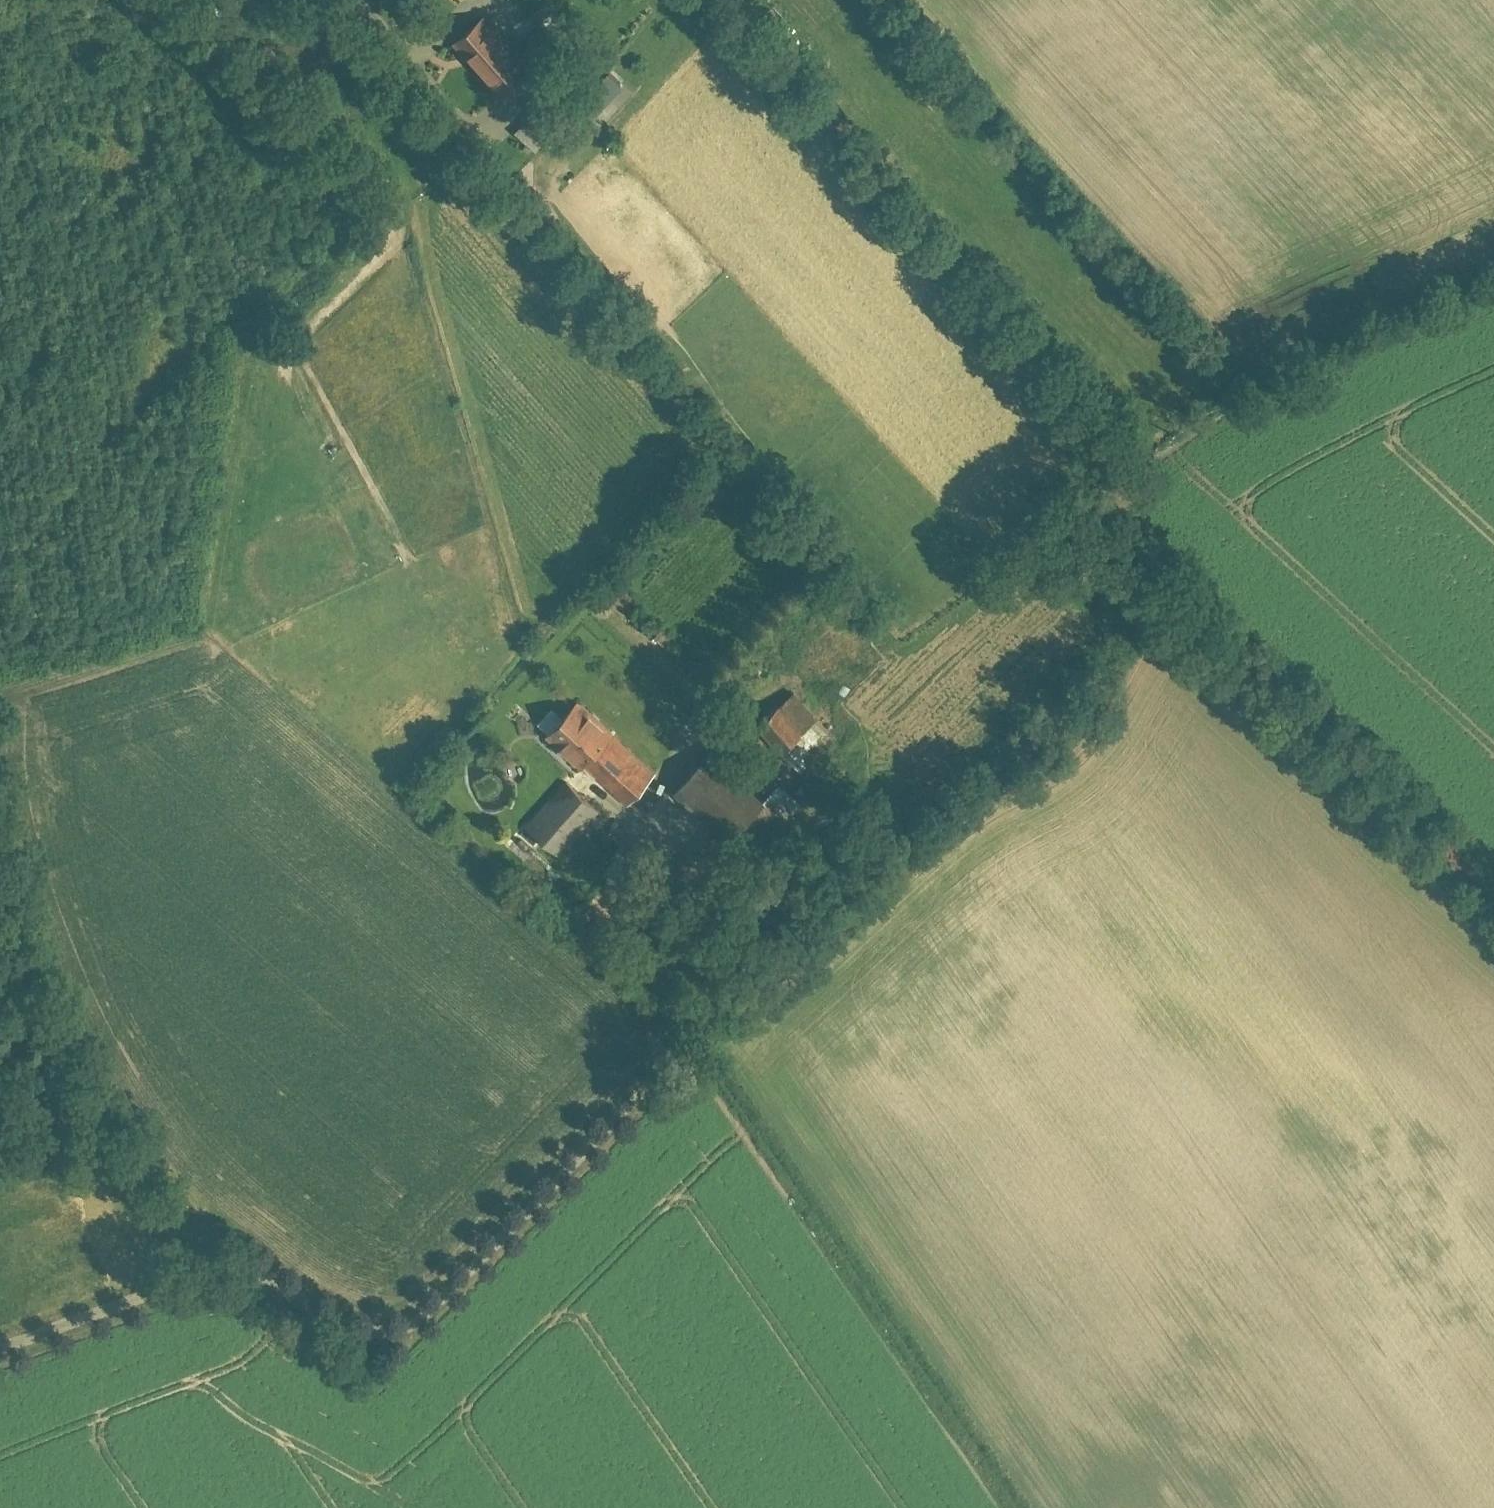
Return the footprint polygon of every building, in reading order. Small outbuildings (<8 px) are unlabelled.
[(452,39),(501,95),(563,40),(543,18),(515,42),(486,9),(452,39)] [(572,115),(550,94),(516,129),(538,150),(572,115)] [(577,701),(546,736),(625,803),(655,768),(577,701)] [(781,701),(756,722),(808,781),(846,749),(818,716),(804,728),(781,701)] [(705,755),(677,786),(749,852),(778,821),(705,755)] [(571,780),(527,829),(563,861),(607,811),(571,780)] [(760,794),(783,817),(798,803),(774,780),(760,794)]
